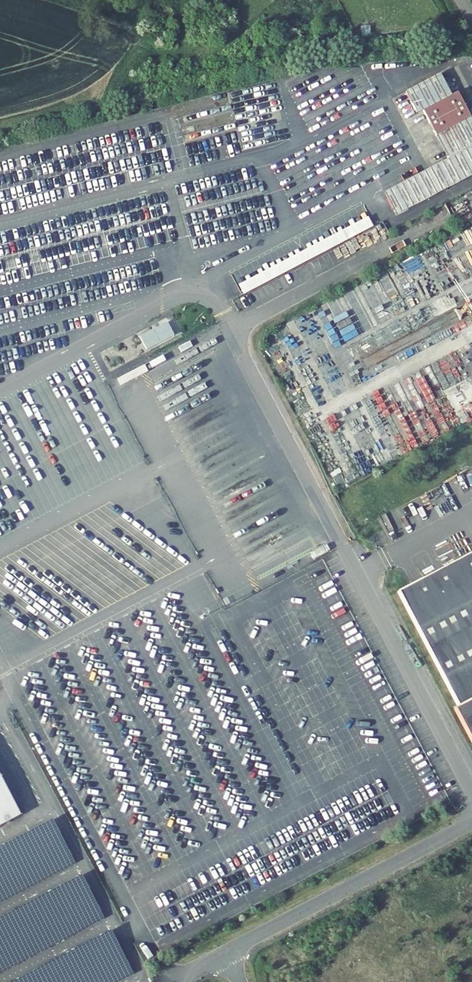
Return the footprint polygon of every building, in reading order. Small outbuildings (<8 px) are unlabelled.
[(455,96),(442,71),(404,91),(416,113),(420,111),(444,158),(379,192),(393,216),(471,175),(471,157),(467,146),(471,144),(471,118),(459,94),(455,96)] [(154,328),(159,343),(174,338),(168,323),(154,328)] [(395,591),(457,705),(453,707),(471,742),(471,701),(471,698),(471,550),(395,591)] [(18,817),(0,783),(0,827),(18,817)]
